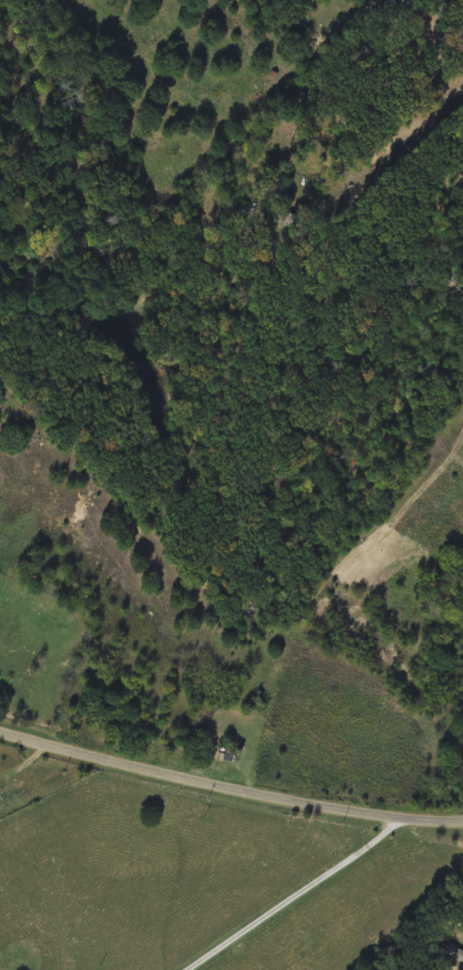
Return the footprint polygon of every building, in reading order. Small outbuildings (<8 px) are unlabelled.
[(300,217),(296,228),(275,219),(279,209),(300,217)]
